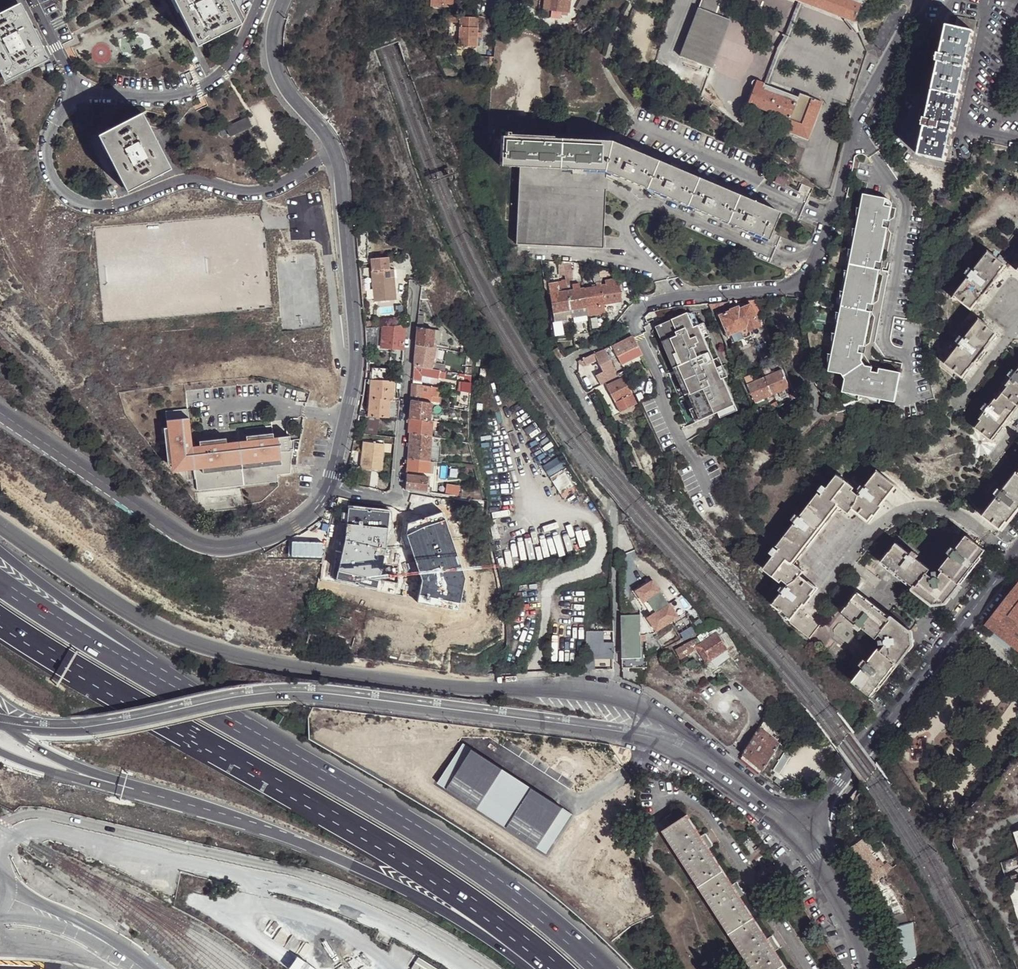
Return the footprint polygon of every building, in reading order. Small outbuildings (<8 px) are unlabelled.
[(198,46),(175,0),(172,0),(196,48),(198,46)] [(198,46),(237,27),(223,0),(175,0),(198,46)] [(237,27),(240,26),(227,0),(223,0),(237,27)] [(544,9),(552,10),(561,11),(569,12),(570,0),(545,0),(544,9)] [(582,13),(588,0),(581,0),(576,9),(582,13)] [(699,9),(715,14),(720,0),(701,0),(697,8),(699,9)] [(721,17),(728,0),(720,0),(715,14),(721,17)] [(797,1),(804,3),(852,21),(860,0),(798,0),(797,1)] [(804,3),(797,1),(784,34),(791,37),(792,36),(804,3)] [(21,4),(18,5),(46,62),(49,60),(21,4)] [(18,5),(0,14),(0,66),(7,81),(46,62),(18,5)] [(715,14),(699,9),(680,58),(709,69),(728,20),(721,17),(715,14)] [(561,11),(552,10),(551,17),(560,18),(561,11)] [(479,17),(477,17),(477,18),(459,17),(459,16),(445,16),(445,23),(458,23),(458,47),(475,47),(476,38),(476,32),(476,21),(479,21),(479,17)] [(958,17),(955,28),(974,32),(976,21),(958,17)] [(940,61),(933,88),(960,94),(966,67),(967,61),(974,32),(955,28),(947,26),(941,55),(940,61)] [(791,37),(784,34),(782,33),(781,35),(783,36),(776,48),(781,50),(785,52),(786,50),(784,49),(791,37)] [(781,50),(776,48),(776,50),(764,82),(763,84),(768,86),(781,50)] [(488,71),(489,57),(477,56),(476,70),(488,71)] [(747,103),(788,119),(797,97),(768,86),(763,84),(764,82),(755,79),(753,79),(751,80),(750,83),(750,85),(753,87),(747,103)] [(925,126),(918,155),(945,161),(952,131),(953,126),(960,94),(933,88),(926,120),(925,126)] [(797,97),(788,119),(784,130),(807,139),(821,101),(799,93),(797,97)] [(135,115),(163,172),(166,170),(138,114),(135,115)] [(96,135),(124,191),(163,172),(135,115),(96,135)] [(225,129),(229,137),(251,127),(246,118),(225,129)] [(122,192),(124,191),(96,135),(94,136),(122,192)] [(530,168),(532,138),(508,137),(504,136),(500,136),(499,166),(519,167),(530,168)] [(530,168),(565,170),(568,140),(532,138),(530,168)] [(586,172),(605,173),(609,142),(568,140),(565,170),(572,171),(580,171),(586,172)] [(605,173),(607,173),(643,188),(655,161),(609,142),(605,173)] [(655,161),(643,188),(684,206),(695,178),(655,161)] [(602,249),(607,173),(605,173),(586,172),(586,176),(579,175),(572,175),(572,171),(565,170),(530,168),(519,167),(515,244),(602,249)] [(779,173),(775,182),(785,186),(789,177),(779,173)] [(695,178),(684,206),(725,223),(736,195),(695,178)] [(807,196),(810,188),(802,185),(799,192),(807,196)] [(886,199),(864,194),(855,241),(885,246),(887,234),(883,233),(884,228),(885,221),(886,215),(890,216),(892,208),(885,206),(886,199)] [(778,213),(736,195),(725,223),(766,240),(778,213)] [(882,258),(885,246),(855,241),(848,283),(877,288),(879,275),(875,274),(876,270),(877,262),(878,257),(882,258)] [(966,273),(969,276),(988,291),(1011,263),(1001,255),(998,259),(988,252),(974,270),(970,267),(966,273)] [(391,283),(390,269),(389,269),(388,257),(370,258),(374,302),(396,300),(394,283),(391,283)] [(969,276),(954,295),(973,310),(988,291),(969,276)] [(570,310),(571,318),(605,312),(604,304),(622,302),(619,283),(617,283),(616,279),(605,281),(605,285),(601,286),(601,282),(596,283),(596,287),(579,289),(578,285),(571,286),(572,290),(571,291),(570,285),(567,286),(568,291),(561,292),(561,290),(558,290),(557,283),(548,284),(553,313),(570,310)] [(874,300),(877,288),(848,283),(839,326),(868,334),(871,317),(867,316),(868,311),(869,304),(870,299),(874,300)] [(419,299),(428,299),(421,285),(420,285),(419,299)] [(760,311),(755,300),(749,300),(751,305),(741,309),(740,307),(731,310),(732,311),(721,316),(724,323),(722,324),(728,339),(731,338),(733,344),(752,336),(750,330),(760,326),(755,313),(760,311)] [(729,307),(727,302),(708,304),(711,309),(712,314),(729,307)] [(554,321),(571,318),(570,310),(553,313),(554,321)] [(687,314),(656,327),(697,421),(734,404),(724,380),(721,382),(698,325),(693,327),(687,314)] [(964,378),(970,370),(993,341),(999,334),(997,333),(979,319),(965,338),(962,335),(957,340),(960,343),(945,363),(963,377),(964,378)] [(403,349),(405,325),(382,327),(380,347),(403,349)] [(868,334),(839,326),(830,372),(843,374),(846,379),(868,366),(866,366),(863,361),(863,358),(859,358),(860,353),(861,346),(862,341),(867,342),(868,334)] [(378,327),(368,327),(369,348),(375,348),(377,347),(378,327)] [(416,327),(415,344),(436,348),(439,348),(439,345),(432,344),(433,330),(416,327)] [(617,357),(620,363),(623,361),(624,362),(641,354),(633,336),(632,337),(620,343),(612,346),(613,349),(617,357)] [(415,344),(413,366),(432,369),(433,364),(436,348),(415,344)] [(776,359),(780,356),(775,344),(767,348),(765,344),(757,347),(761,357),(773,352),(776,359)] [(594,354),(596,358),(601,370),(595,373),(601,385),(616,377),(616,376),(618,375),(605,349),(594,354)] [(594,354),(582,359),(584,363),(596,358),(594,354)] [(413,366),(412,381),(421,382),(421,376),(438,379),(440,370),(439,370),(432,369),(413,366)] [(868,371),(868,366),(846,379),(844,392),(896,403),(902,373),(885,370),(885,374),(868,371)] [(371,380),(386,380),(387,368),(372,368),(371,380)] [(1001,391),(1017,405),(1017,369),(1016,372),(1014,370),(1009,375),(1012,377),(1001,391)] [(747,385),(755,402),(779,391),(782,399),(788,396),(785,389),(790,386),(783,370),(754,382),(747,385)] [(745,378),(747,385),(754,382),(751,376),(745,378)] [(620,413),(639,403),(633,393),(631,393),(624,378),(607,386),(620,413)] [(397,417),(399,400),(392,399),(394,381),(386,380),(371,380),(370,385),(368,415),(379,416),(397,417)] [(461,391),(470,393),(471,383),(462,382),(461,389),(461,391)] [(411,384),(410,400),(431,404),(432,387),(411,384)] [(1001,391),(990,405),(987,403),(983,408),(986,410),(980,418),(982,420),(976,427),(993,440),(1017,409),(1017,405),(1001,391)] [(410,400),(409,417),(430,421),(432,404),(431,404),(410,400)] [(194,408),(172,411),(174,427),(170,427),(175,463),(179,463),(180,471),(199,469),(202,468),(199,446),(194,408)] [(755,412),(757,416),(758,417),(764,414),(762,409),(755,412)] [(377,435),(379,416),(368,415),(365,415),(363,434),(377,435)] [(408,432),(409,433),(432,437),(432,427),(433,422),(430,421),(409,417),(408,432)] [(253,439),(241,441),(248,484),(279,480),(286,480),(285,473),(290,473),(289,463),(299,461),(300,437),(297,438),(296,434),(280,436),(273,437),(272,432),(265,433),(266,438),(253,439)] [(409,433),(407,458),(429,461),(431,444),(432,437),(409,433)] [(199,469),(201,490),(248,484),(241,441),(226,442),(226,438),(218,439),(219,443),(206,445),(199,446),(202,468),(199,469)] [(361,465),(381,468),(383,444),(364,442),(361,465)] [(431,444),(429,461),(433,462),(436,462),(437,462),(437,458),(438,445),(431,444)] [(429,461),(407,458),(406,471),(429,473),(429,471),(429,461)] [(299,461),(289,463),(290,473),(298,471),(299,461)] [(1017,510),(1017,472),(1017,471),(1002,490),(999,487),(995,492),(998,495),(983,514),(1002,530),(1017,510)] [(859,496),(869,520),(874,515),(876,516),(883,507),(881,506),(896,486),(878,472),(865,488),(861,486),(859,489),(859,491),(861,493),(859,496)] [(428,477),(406,475),(405,490),(426,493),(428,477)] [(820,491),(823,493),(840,506),(850,514),(854,509),(869,520),(859,496),(853,491),(855,489),(838,475),(827,488),(825,486),(820,491)] [(446,484),(444,495),(457,497),(458,492),(459,486),(446,484)] [(468,498),(482,500),(480,489),(467,488),(468,498)] [(780,548),(778,550),(795,562),(840,506),(823,493),(822,494),(819,493),(800,517),(797,514),(793,520),(796,522),(777,546),(780,548)] [(389,512),(349,507),(345,540),(336,579),(377,589),(385,551),(389,512)] [(424,528),(408,536),(422,582),(419,595),(460,603),(465,578),(446,522),(424,528)] [(940,569),(943,571),(960,584),(986,550),(967,535),(955,549),(952,547),(948,553),(951,555),(940,569)] [(883,561),(915,587),(928,573),(931,569),(917,558),(919,556),(914,551),(911,554),(897,543),(883,561)] [(795,562),(778,550),(776,548),(772,553),(774,555),(764,568),(781,582),(783,580),(789,584),(801,575),(805,570),(795,562)] [(960,584),(943,571),(938,577),(937,571),(933,572),(934,578),(928,573),(915,587),(914,589),(933,604),(945,602),(960,584)] [(801,575),(789,584),(786,587),(785,586),(783,586),(780,590),(783,592),(773,603),(782,610),(782,611),(787,616),(786,617),(789,619),(790,618),(792,619),(801,607),(804,602),(807,604),(813,595),(812,594),(816,588),(801,575)] [(656,580),(640,590),(647,602),(653,598),(661,611),(650,617),(659,631),(681,618),(672,604),(671,604),(656,580)] [(985,624),(1017,650),(1017,582),(985,624)] [(877,638),(880,634),(890,619),(857,593),(843,611),(858,623),(855,626),(861,630),(863,627),(877,638)] [(790,618),(789,619),(792,624),(810,637),(821,624),(814,618),(801,607),(792,619),(790,618)] [(624,678),(639,683),(641,682),(643,681),(641,679),(641,668),(640,634),(637,634),(636,614),(620,615),(622,638),(622,668),(623,668),(624,678)] [(886,643),(882,649),(899,661),(913,644),(911,631),(906,628),(892,617),(890,619),(880,634),(886,639),(880,640),(881,643),(886,643)] [(719,637),(725,632),(721,627),(698,638),(676,651),(681,660),(697,649),(702,646),(711,660),(716,667),(732,656),(719,637)] [(595,667),(585,667),(585,670),(604,672),(612,673),(613,673),(614,672),(613,635),(585,635),(585,663),(588,662),(588,653),(595,654),(595,667)] [(702,646),(697,649),(707,663),(711,660),(702,646)] [(872,696),(899,661),(882,649),(879,647),(868,661),(865,659),(861,665),(864,666),(853,681),(872,696)] [(588,662),(585,663),(585,667),(595,667),(595,654),(588,653),(588,662)] [(771,725),(774,720),(770,712),(764,721),(771,725)] [(780,744),(760,728),(744,755),(763,770),(780,744)] [(572,814),(463,743),(437,783),(546,854),(572,814)] [(667,817),(671,825),(679,820),(677,817),(674,812),(667,817)] [(685,812),(677,817),(679,820),(687,815),(685,812)] [(671,825),(663,831),(700,887),(725,871),(710,848),(702,836),(687,815),(679,820),(671,825)] [(705,834),(702,836),(710,848),(713,847),(705,834)] [(854,846),(848,851),(856,862),(864,857),(865,856),(854,846)] [(864,857),(856,862),(866,878),(872,874),(874,873),(864,857)] [(1001,862),(1017,916),(1017,857),(1001,862)] [(725,871),(700,887),(730,933),(755,917),(741,897),(733,884),(725,871)] [(872,874),(866,878),(869,883),(875,880),(872,874)] [(902,910),(884,876),(876,879),(873,883),(889,916),(898,912),(902,910)] [(736,882),(733,884),(741,897),(744,894),(736,882)] [(907,919),(902,910),(898,912),(902,921),(907,919)] [(730,933),(753,968),(778,968),(785,964),(776,950),(768,938),(755,917),(730,933)] [(893,926),(901,960),(919,956),(915,924),(914,920),(913,921),(893,926)] [(771,936),(768,938),(776,950),(779,949),(771,936)] [(919,956),(901,960),(902,967),(920,964),(919,956)] [(297,957),(289,968),(314,968),(297,957)] [(418,958),(411,968),(436,968),(418,958)]
